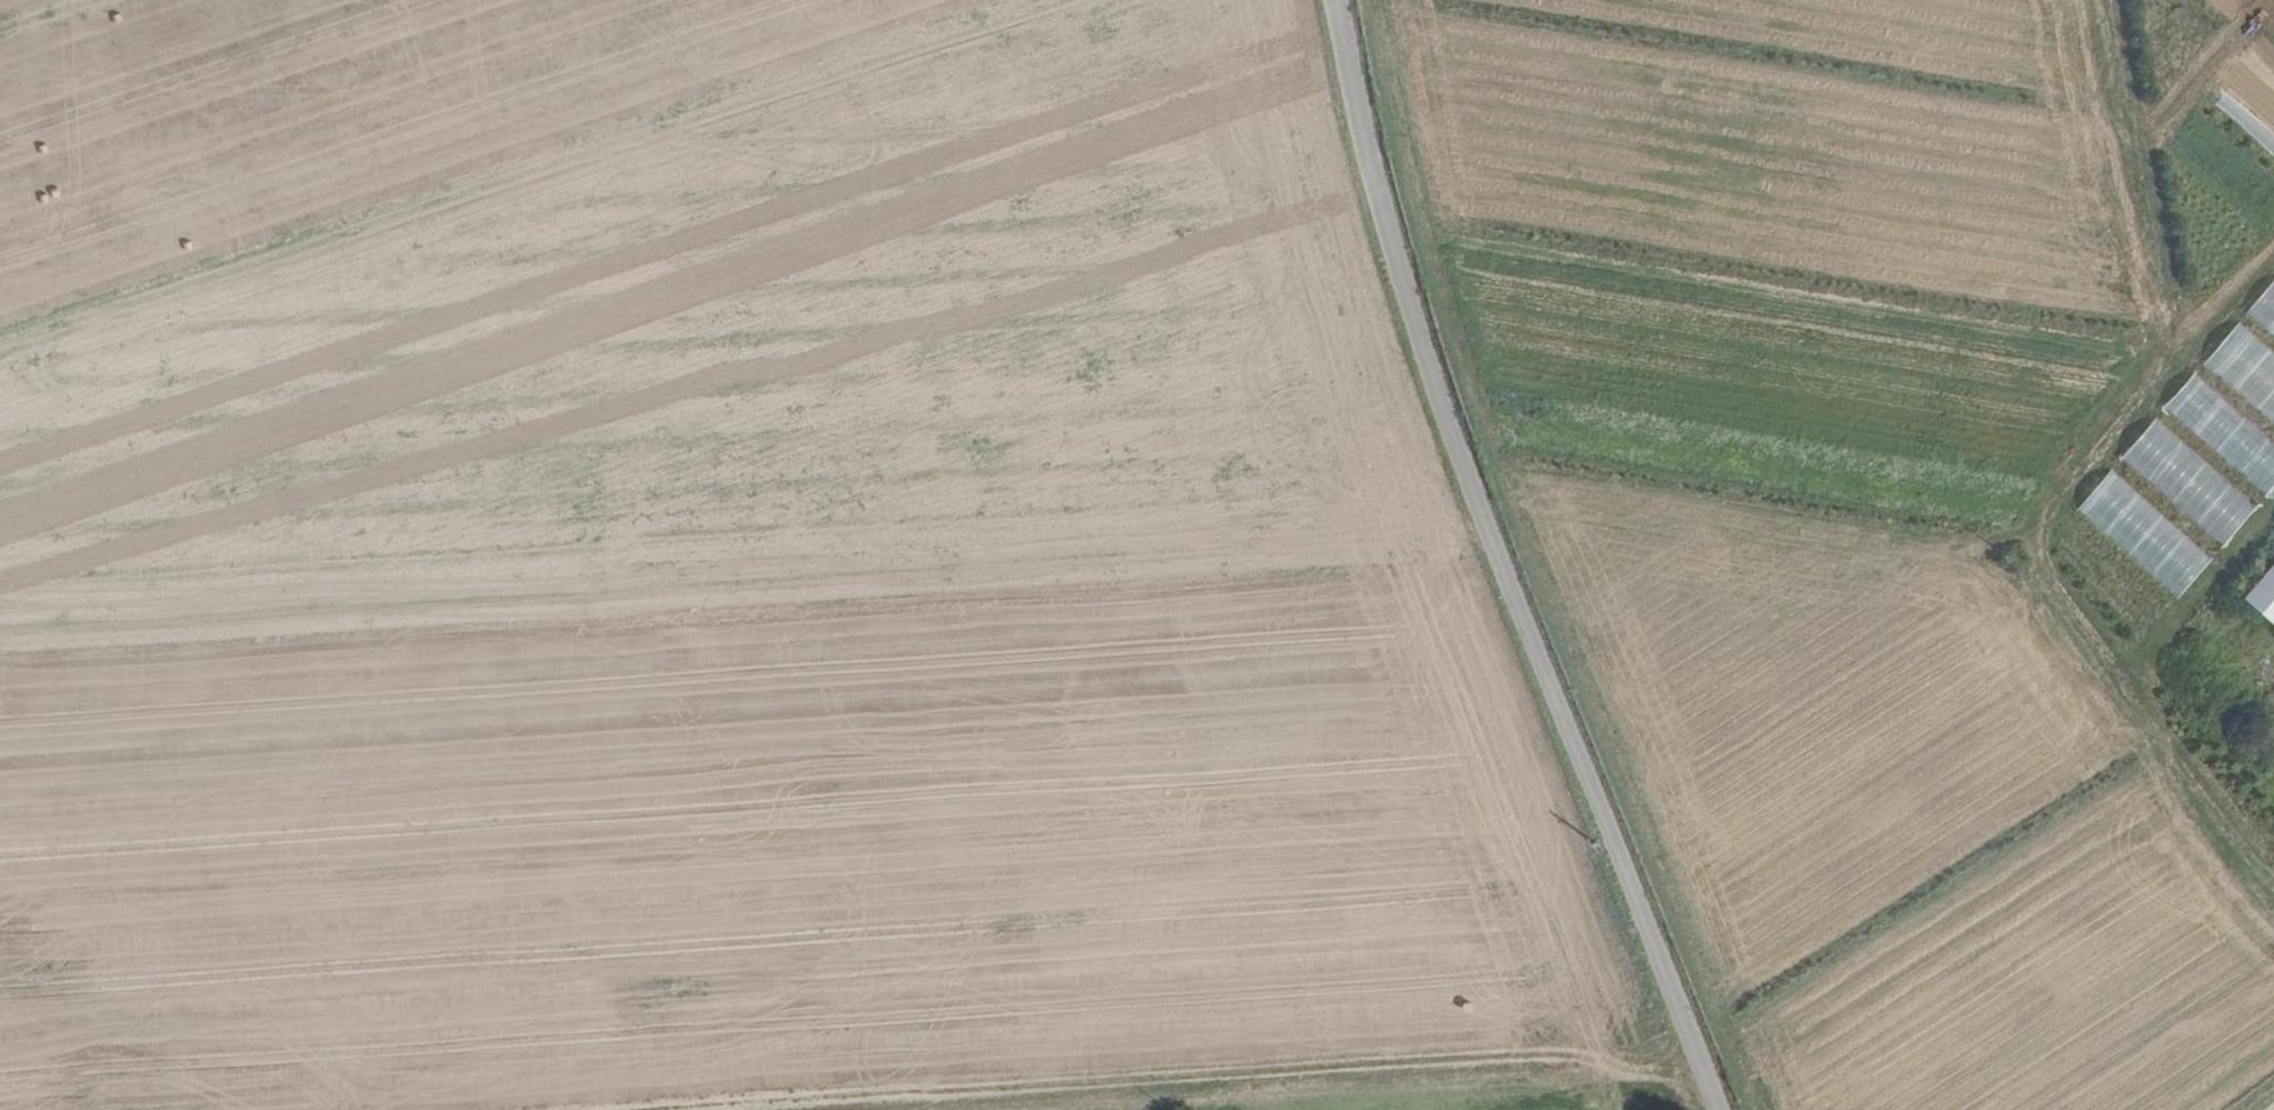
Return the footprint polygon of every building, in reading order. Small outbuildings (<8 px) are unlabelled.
[(2273,338),(2273,280),(2245,313),(2273,338)] [(2273,424),(2273,355),(2238,323),(2204,363),(2273,424)] [(2264,503),(2273,492),(2273,442),(2196,374),(2162,414),(2264,503)] [(2124,458),(2227,547),(2261,508),(2158,418),(2124,458)] [(2077,510),(2179,599),(2214,560),(2111,470),(2077,510)] [(2250,591),(2273,613),(2273,565),(2250,591)]
